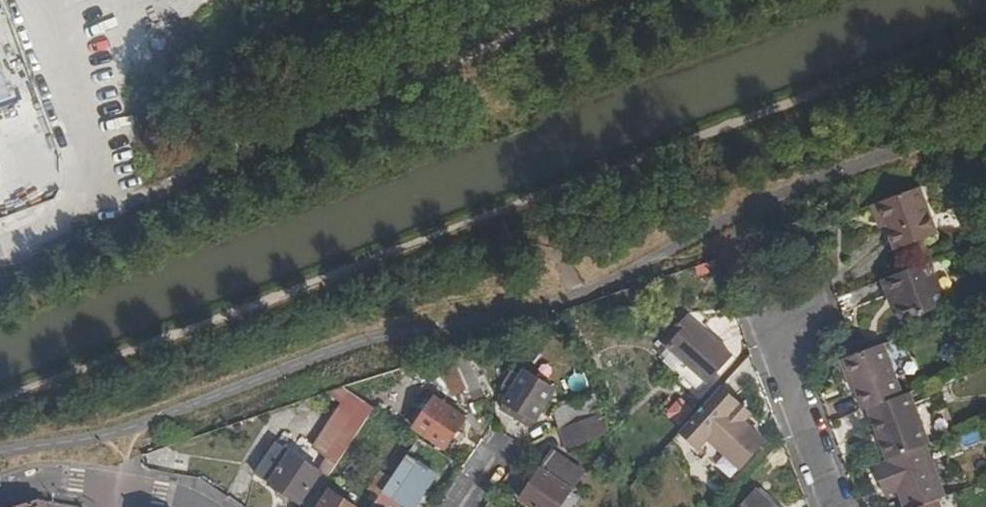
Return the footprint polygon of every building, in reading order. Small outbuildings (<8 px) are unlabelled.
[(0,25),(0,104),(24,96),(0,25)] [(937,234),(919,186),(915,188),(872,204),(878,222),(884,220),(895,250),(937,234)] [(890,252),(895,250),(884,220),(878,222),(890,252)] [(961,300),(944,256),(939,258),(929,262),(947,305),(961,300)] [(947,305),(929,262),(884,279),(890,295),(896,293),(907,322),(947,305)] [(901,324),(907,322),(896,293),(890,295),(901,324)] [(693,322),(701,329),(711,318),(700,309),(690,309),(685,314),(693,322)] [(709,385),(733,358),(701,329),(693,322),(670,348),(709,385)] [(868,410),(903,396),(884,345),(845,360),(857,394),(864,411),(868,410)] [(484,397),(462,348),(450,351),(468,391),(473,402),(484,397)] [(670,348),(662,357),(701,393),(709,385),(670,348)] [(453,398),(468,391),(450,351),(411,365),(418,379),(440,369),(453,398)] [(857,394),(845,360),(837,363),(849,397),(857,394)] [(531,429),(554,392),(523,373),(504,404),(505,404),(501,411),(531,429)] [(719,387),(680,430),(732,480),(765,443),(740,420),(747,413),(719,387)] [(342,388),(326,393),(341,405),(313,448),(327,457),(337,463),(374,410),(342,388)] [(888,461),(926,446),(930,445),(911,393),(903,396),(868,410),(888,461)] [(598,405),(594,396),(562,409),(555,417),(561,430),(571,425),(571,427),(601,415),(598,405)] [(445,450),(465,420),(435,400),(414,429),(445,450)] [(529,506),(561,506),(585,471),(560,453),(567,450),(565,446),(569,445),(571,450),(578,446),(571,427),(561,430),(552,435),(548,437),(555,451),(520,501),(529,506)] [(321,474),(317,472),(275,444),(255,474),(299,505),(321,474)] [(946,498),(926,446),(888,461),(873,467),(883,492),(898,487),(900,494),(905,506),(921,506),(937,501),(946,498)] [(321,474),(327,478),(337,463),(327,457),(317,472),(321,474)] [(407,457),(391,481),(383,494),(392,500),(402,506),(414,506),(435,475),(407,457)] [(373,493),(380,498),(382,495),(383,494),(391,481),(382,474),(373,486),(376,488),(373,493)] [(885,499),(900,494),(898,487),(883,492),(885,499)] [(328,492),(318,506),(351,506),(328,492)] [(757,493),(744,506),(772,506),(757,493)] [(392,500),(383,494),(382,495),(380,498),(374,506),(387,506),(392,500)]
